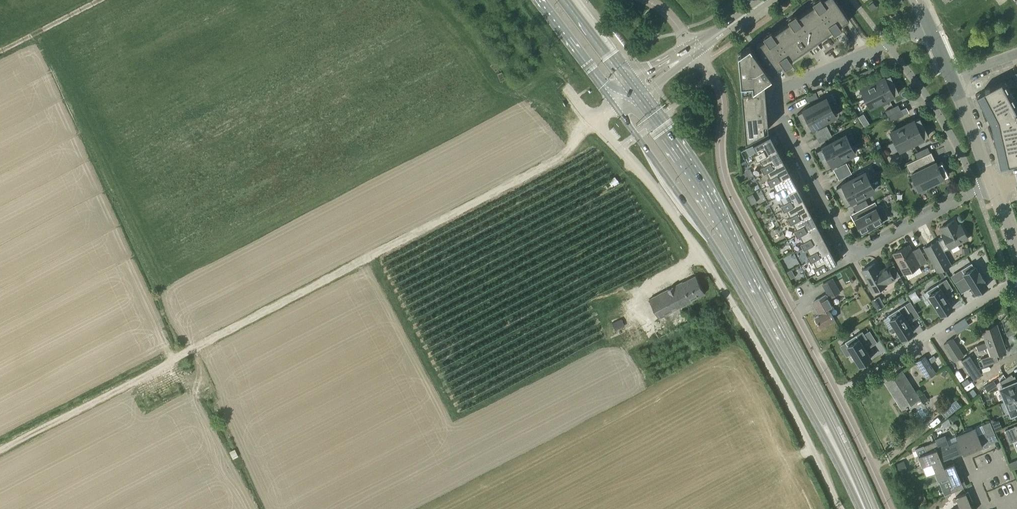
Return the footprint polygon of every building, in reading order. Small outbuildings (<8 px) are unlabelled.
[(754,42),(774,71),(849,18),(836,0),(815,0),(754,42)] [(872,2),(868,6),(871,11),(876,7),(872,2)] [(888,12),(895,21),(900,18),(892,9),(888,12)] [(771,77),(749,46),(738,54),(745,141),(764,131),(764,122),(767,122),(764,82),(771,77)] [(894,83),(890,75),(862,89),(866,98),(894,83)] [(1005,79),(983,91),(998,121),(1008,164),(1016,161),(1016,102),(1005,79)] [(899,93),(894,83),(866,98),(870,107),(875,104),(875,105),(899,93)] [(826,99),(797,114),(802,122),(830,107),(826,99)] [(802,122),(807,131),(835,116),(830,107),(802,122)] [(895,113),(891,115),(888,116),(891,122),(897,118),(895,113)] [(891,132),(895,141),(924,127),(919,118),(895,130),(891,132)] [(924,126),(924,127),(895,141),(900,150),(928,136),(924,126)] [(753,144),(759,157),(762,155),(776,147),(770,135),(753,144)] [(845,136),(817,150),(821,159),(850,144),(845,136)] [(850,144),(821,159),(826,168),(854,153),(850,144)] [(762,162),(766,169),(783,160),(776,147),(762,155),(759,157),(762,162)] [(920,158),(917,159),(907,164),(910,172),(917,168),(918,171),(911,175),(918,189),(948,175),(942,163),(937,165),(936,163),(933,165),(931,162),(934,160),(931,152),(920,158)] [(766,169),(773,182),(790,173),(783,160),(766,169)] [(846,170),(837,174),(840,179),(852,173),(849,168),(846,170)] [(773,182),(779,195),(796,186),(790,173),(773,182)] [(864,173),(836,187),(841,196),(869,182),(864,173)] [(841,196),(845,205),(869,193),(869,192),(874,190),(869,182),(841,196)] [(779,195),(786,207),(803,198),(796,186),(779,195)] [(747,197),(751,206),(757,202),(753,194),(747,197)] [(786,207),(792,220),(810,211),(803,198),(786,207)] [(863,208),(865,214),(853,220),(857,227),(858,226),(862,233),(882,221),(876,209),(878,208),(875,202),(863,208)] [(792,220),(799,233),(816,224),(816,223),(810,211),(792,220)] [(949,249),(967,239),(960,225),(957,227),(954,221),(940,228),(943,234),(941,235),(943,239),(937,242),(937,241),(924,248),(937,273),(950,265),(943,252),(949,249)] [(799,233),(806,245),(823,236),(816,224),(799,233)] [(823,236),(806,245),(812,258),(830,249),(823,236)] [(919,266),(926,262),(919,248),(913,251),(914,252),(911,253),(907,246),(893,253),(905,274),(919,267),(919,266)] [(837,262),(830,249),(812,258),(819,271),(837,262)] [(885,284),(894,279),(887,268),(879,272),(874,264),(862,270),(873,292),(886,285),(885,284)] [(977,295),(988,288),(976,267),(975,268),(973,264),(961,270),(966,277),(960,281),(967,292),(973,288),(977,295)] [(790,279),(795,277),(791,270),(787,272),(790,279)] [(683,281),(649,299),(659,319),(692,301),(692,300),(705,293),(696,275),(683,282),(683,281)] [(841,292),(833,278),(822,284),(830,298),(841,292)] [(942,316),(954,309),(945,295),(951,291),(944,282),(927,292),(942,316)] [(827,295),(813,302),(820,315),(815,318),(820,327),(834,319),(830,311),(834,308),(827,295)] [(874,305),(877,310),(884,306),(882,303),(880,302),(874,305)] [(904,340),(916,333),(907,319),(913,315),(906,305),(889,316),(904,340)] [(621,318),(612,323),(615,331),(625,326),(621,318)] [(965,318),(952,325),(955,331),(968,323),(965,318)] [(1003,342),(997,324),(981,330),(985,342),(976,345),(978,351),(987,347),(1003,342)] [(861,367),(873,360),(864,346),(870,342),(864,332),(846,343),(861,367)] [(943,344),(954,362),(964,355),(954,338),(943,344)] [(1003,342),(987,347),(990,355),(981,359),(983,367),(998,361),(996,354),(1006,351),(1003,342)] [(960,360),(966,369),(975,363),(969,355),(960,360)] [(936,373),(925,356),(915,362),(926,379),(936,373)] [(919,399),(901,371),(886,381),(898,399),(896,401),(901,410),(919,399)] [(1006,402),(1016,398),(1016,381),(1015,382),(1012,374),(1000,382),(1002,387),(1000,388),(1006,402)] [(1006,402),(1011,415),(1013,414),(1015,419),(1016,419),(1016,398),(1006,402)] [(950,403),(940,411),(945,417),(955,409),(950,403)] [(1005,431),(1010,443),(1016,440),(1016,426),(1005,431)] [(989,446),(988,446),(983,433),(978,435),(975,428),(971,430),(966,429),(964,430),(973,453),(989,446)] [(956,436),(958,441),(963,454),(964,456),(973,453),(964,430),(962,431),(958,435),(956,436)] [(936,440),(936,441),(943,459),(951,456),(951,458),(963,454),(958,441),(949,445),(945,436),(936,440)] [(919,464),(920,467),(933,462),(940,459),(941,461),(942,461),(942,462),(944,462),(943,459),(936,441),(916,449),(918,456),(920,460),(919,464)] [(926,476),(935,472),(935,471),(946,467),(945,464),(941,466),(939,462),(941,461),(940,459),(933,462),(920,467),(921,468),(925,473),(926,476)] [(935,471),(935,472),(938,481),(948,477),(949,480),(946,481),(950,492),(963,487),(961,482),(964,481),(959,469),(956,471),(953,464),(946,467),(935,471)] [(956,496),(955,497),(959,506),(952,508),(973,508),(971,504),(972,503),(968,492),(956,496)] [(916,506),(926,501),(923,493),(912,497),(916,506)]
